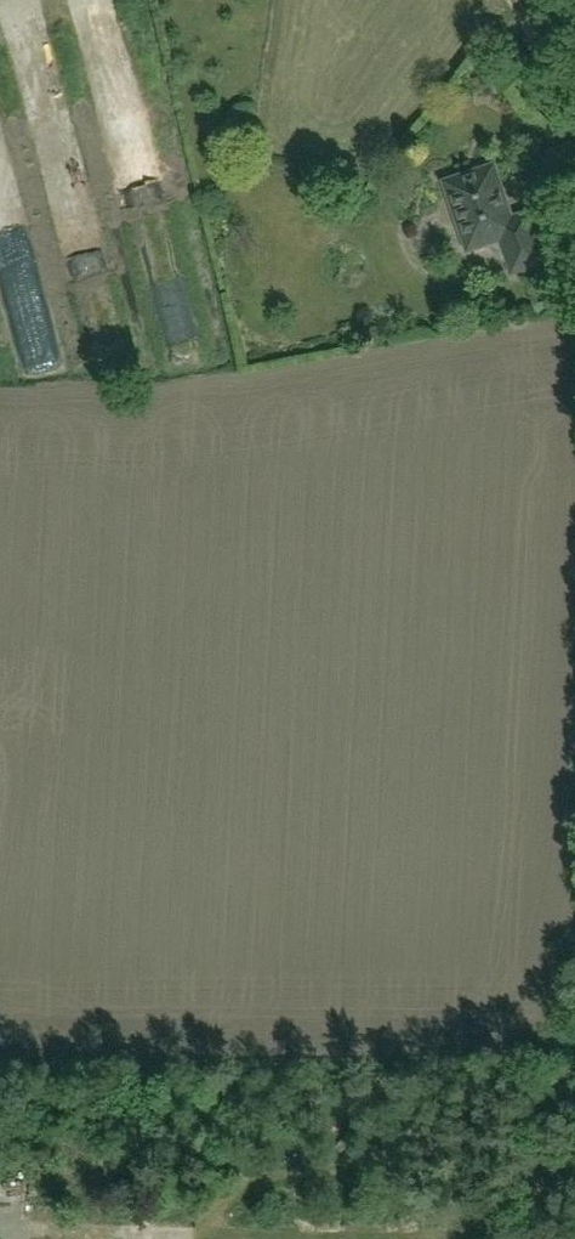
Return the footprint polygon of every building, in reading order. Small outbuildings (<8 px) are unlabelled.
[(513,218),(495,165),(445,182),(463,236),(470,233),(475,249),(509,238),(521,272),(547,263),(529,212),(513,218)]
